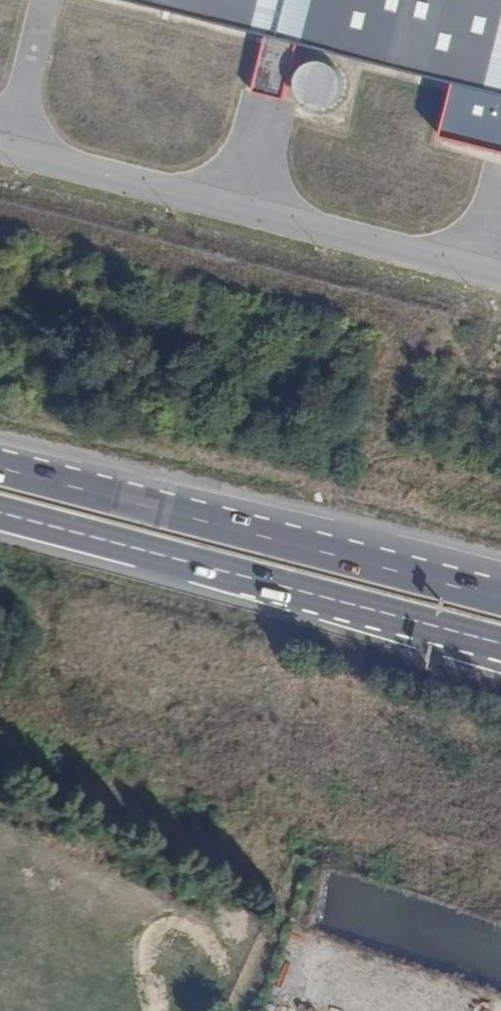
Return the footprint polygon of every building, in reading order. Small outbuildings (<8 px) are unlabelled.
[(258,22),(264,24),(252,69),(286,77),(297,32),(367,50),(458,73),(443,129),(490,141),(500,144),(500,0),(170,0),(258,22)]
